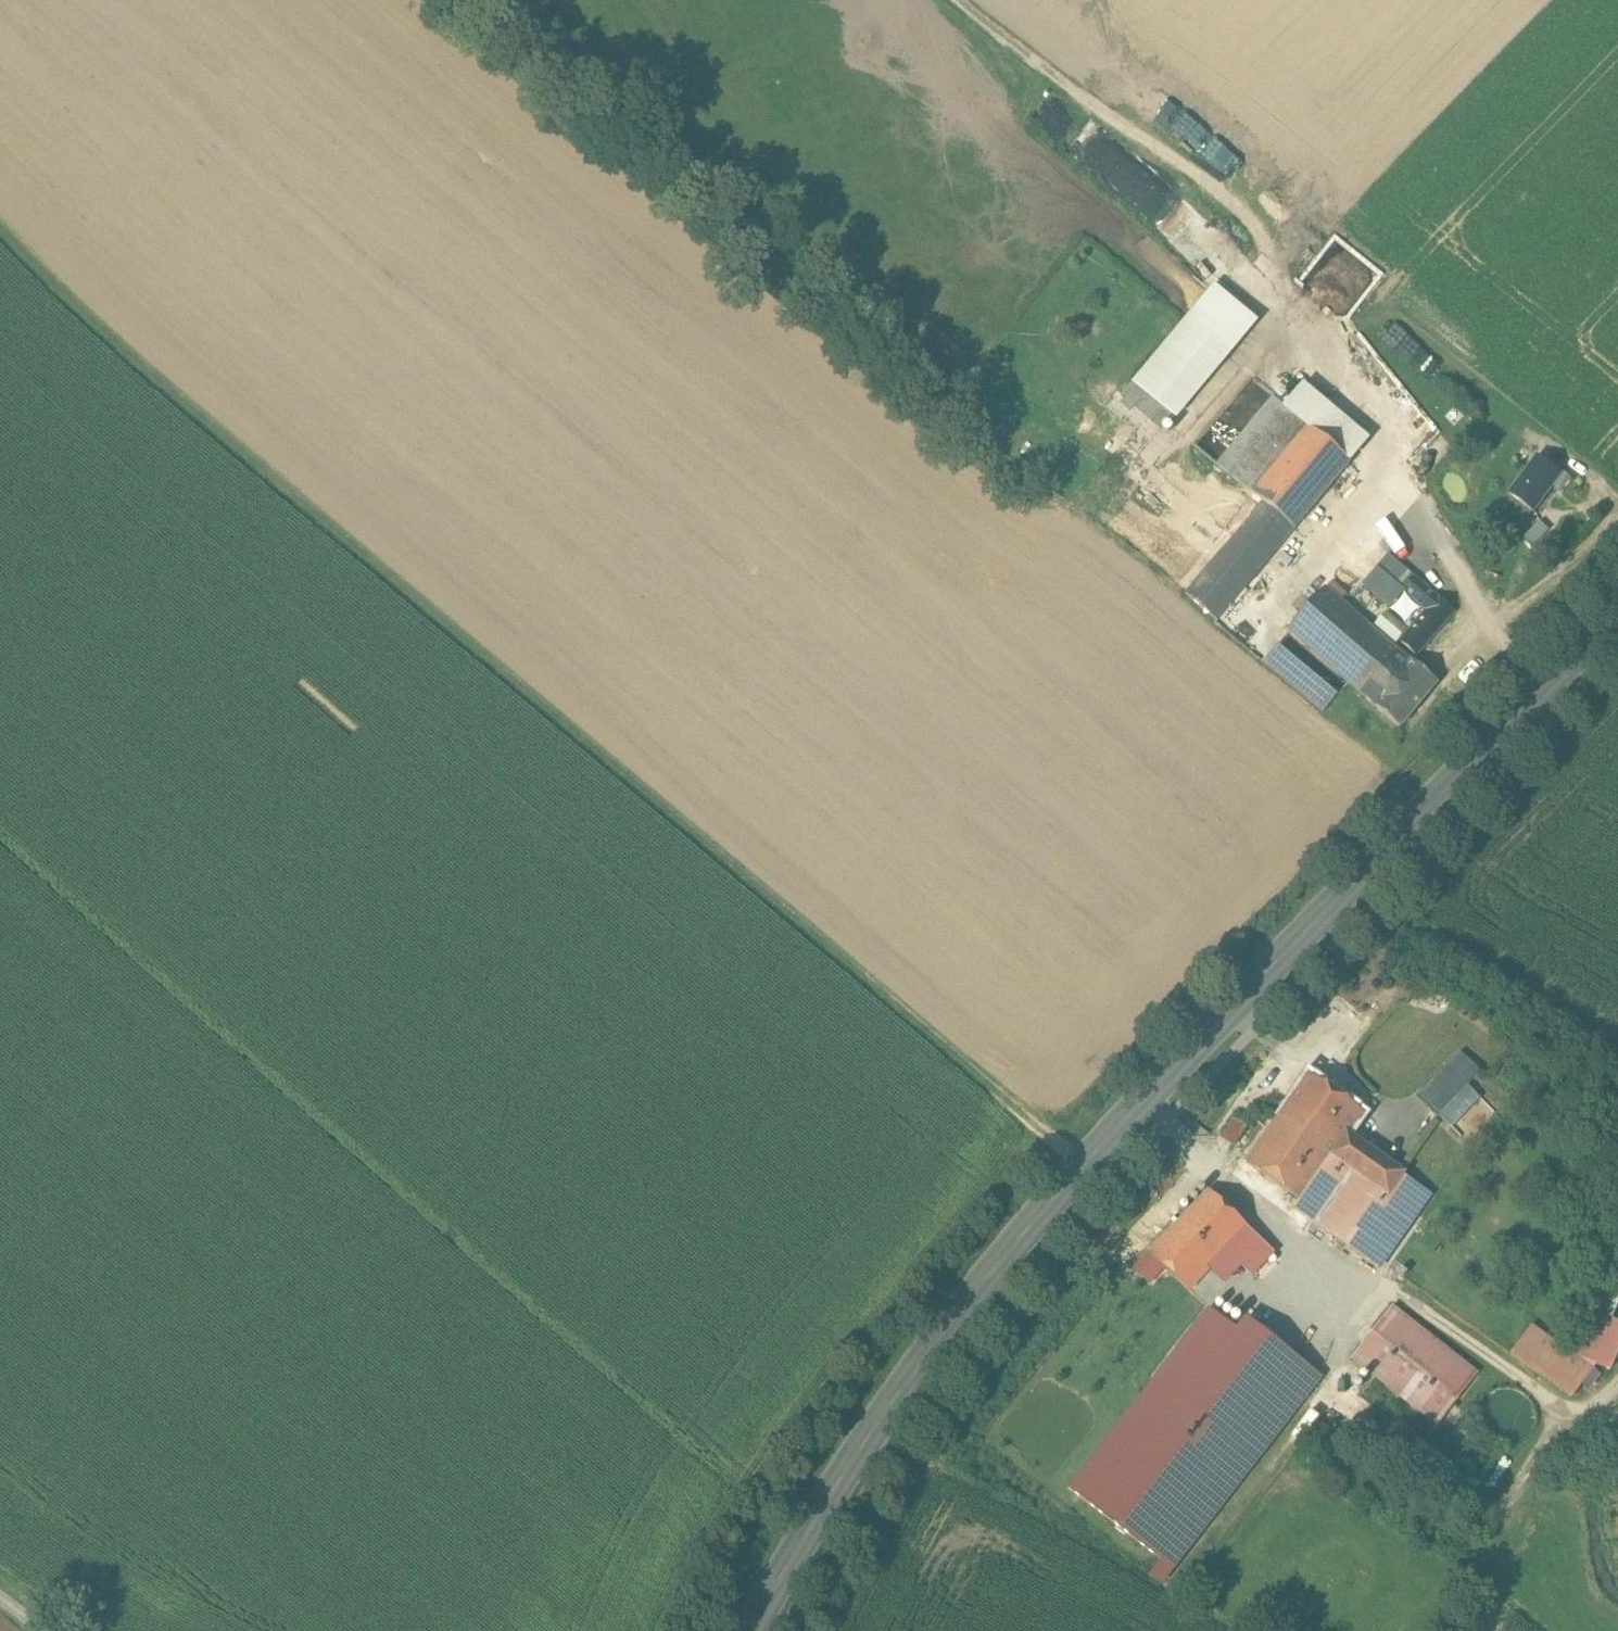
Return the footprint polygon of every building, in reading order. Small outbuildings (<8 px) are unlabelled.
[(1250,321),(1213,290),(1187,320),(1225,351),(1250,321)] [(1187,320),(1123,396),(1160,428),(1225,351),(1187,320)] [(1370,439),(1303,384),(1285,407),(1309,427),(1351,462),(1370,439)] [(1273,398),(1217,465),(1253,494),(1309,427),(1285,407),(1273,398)] [(1309,427),(1253,494),(1295,530),(1351,462),(1309,427)] [(1550,464),(1536,454),(1510,491),(1535,509),(1553,485),(1562,473),(1550,464)] [(1574,477),(1552,462),(1550,464),(1562,473),(1553,485),(1563,492),(1574,477)] [(1295,530),(1253,494),(1224,528),(1267,563),(1295,530)] [(1267,563),(1224,528),(1215,540),(1225,549),(1199,580),(1231,606),(1267,563)] [(1455,612),(1391,557),(1379,570),(1401,589),(1427,611),(1400,642),(1417,656),(1455,612)] [(1379,570),(1366,588),(1387,606),(1401,589),(1379,570)] [(1231,606),(1199,580),(1186,595),(1218,622),(1231,606)] [(1374,706),(1412,662),(1326,588),(1289,631),(1374,706)] [(1335,699),(1275,650),(1264,664),(1323,713),(1335,699)] [(1412,662),(1374,706),(1400,729),(1438,683),(1412,661),(1412,662)] [(1462,1050),(1420,1093),(1439,1112),(1467,1083),(1481,1069),(1462,1050)] [(1309,1074),(1246,1162),(1301,1202),(1295,1210),(1379,1268),(1430,1194),(1402,1174),(1401,1174),(1390,1167),(1370,1152),(1349,1137),(1366,1114),(1309,1074)] [(1467,1083),(1439,1112),(1450,1123),(1478,1094),(1467,1083)] [(1247,1123),(1235,1115),(1222,1134),(1234,1142),(1247,1123)] [(1209,1190),(1150,1253),(1189,1291),(1198,1281),(1226,1252),(1249,1228),(1209,1190)] [(1249,1228),(1226,1252),(1237,1261),(1259,1238),(1249,1228)] [(1275,1253),(1259,1238),(1237,1261),(1254,1275),(1275,1253)] [(1237,1261),(1226,1252),(1198,1281),(1298,1361),(1299,1360),(1323,1329),(1254,1275),(1237,1261)] [(1571,1351),(1611,1370),(1617,1352),(1617,1322),(1612,1320),(1617,1304),(1617,1266),(1608,1261),(1600,1278),(1571,1351)] [(1478,1374),(1392,1306),(1352,1358),(1438,1425),(1478,1374)] [(1592,1369),(1532,1326),(1512,1355),(1572,1400),(1592,1369)] [(1323,1329),(1299,1360),(1310,1369),(1335,1338),(1323,1329)] [(1462,1508),(1479,1487),(1416,1437),(1399,1459),(1462,1508)]
